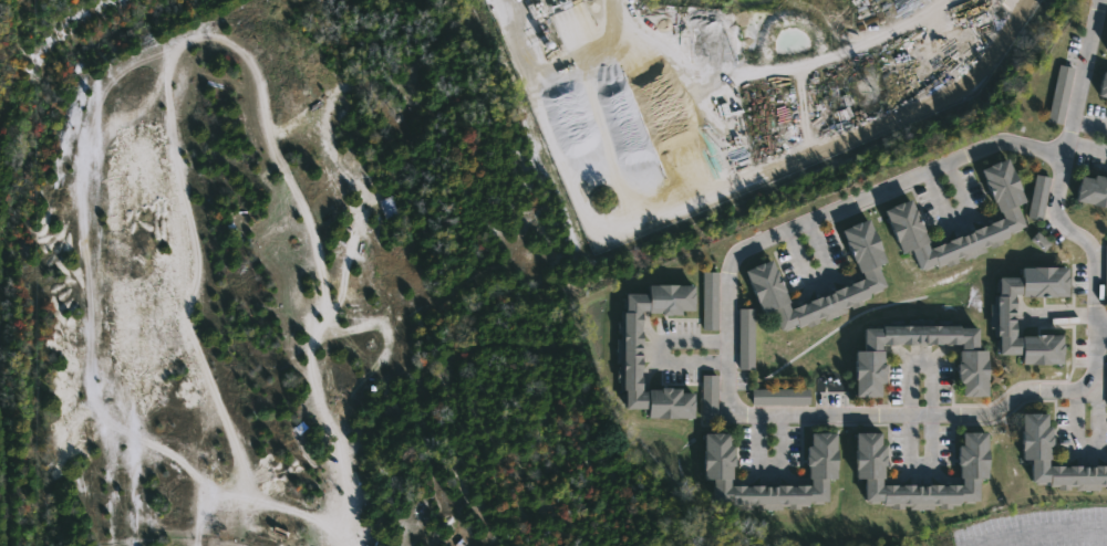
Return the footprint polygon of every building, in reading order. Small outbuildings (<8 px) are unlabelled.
[(1073,69),(1061,125),(1046,122),(1058,65),(1073,69)] [(1101,72),(1106,73),(1106,99),(1097,96),(1101,72)] [(1005,160),(1023,203),(1014,207),(1023,228),(1006,234),(1007,238),(999,241),(1001,245),(990,250),(987,244),(982,246),(984,252),(963,262),(961,256),(955,259),(956,263),(945,267),(944,264),(937,267),(935,265),(918,272),(909,251),(900,255),(882,212),(890,209),(890,208),(908,201),(927,244),(924,244),(928,251),(959,237),(959,239),(970,234),(970,232),(1002,220),(999,213),(996,214),(979,171),(1005,160)] [(1041,219),(1041,221),(1025,219),(1034,176),(1049,179),(1041,219)] [(1101,177),(1106,178),(1106,210),(1074,202),(1079,178),(1092,180),(1093,176),(1101,177)] [(385,220),(398,214),(390,196),(377,201),(385,220)] [(866,221),(883,264),(876,267),(883,287),(867,295),(869,298),(860,302),(861,305),(850,309),(849,306),(844,308),(846,313),(824,322),(821,317),(816,319),(818,324),(806,328),(805,324),(796,328),(795,324),(777,332),(769,312),(761,316),(743,273),(751,270),(749,269),(769,261),(783,294),(786,304),(785,305),(787,312),(819,297),(819,298),(848,286),(848,285),(862,281),(859,274),(857,274),(840,232),(866,221)] [(1065,269),(1067,288),(1065,288),(1065,297),(1032,300),(1020,298),(1020,295),(1014,295),(1013,311),(1011,311),(1011,312),(1012,312),(1012,317),(1010,317),(1012,319),(1012,325),(1013,325),(1013,339),(1034,338),(1034,336),(1061,337),(1061,346),(1062,346),(1061,366),(1049,366),(1049,367),(1020,366),(1020,357),(997,357),(997,338),(992,337),(992,332),(989,332),(989,305),(992,305),(992,297),(996,297),(996,279),(1020,279),(1020,269),(1065,269)] [(715,328),(701,328),(701,273),(716,273),(715,328)] [(675,282),(691,283),(691,308),(677,307),(677,312),(668,313),(645,311),(645,308),(640,308),(640,345),(638,345),(638,356),(640,356),(638,375),(640,375),(640,381),(638,381),(637,389),(658,388),(658,385),(668,385),(677,387),(677,391),(690,391),(690,416),(644,416),(644,410),(641,410),(641,407),(622,407),(622,388),(618,388),(618,380),(615,380),(615,367),(620,367),(620,363),(614,363),(614,337),(620,337),(620,332),(615,332),(615,319),(620,319),(620,309),(622,309),(622,291),(645,291),(645,283),(675,282)] [(633,289),(633,375),(651,375),(650,289),(633,289)] [(753,370),(738,370),(738,309),(754,309),(753,370)] [(958,327),(958,330),(976,330),(976,353),(985,353),(985,398),(960,398),(960,386),(954,386),(954,366),(958,366),(956,353),(959,353),(959,345),(924,347),(924,345),(899,346),(899,345),(878,346),(878,354),(881,354),(882,375),(881,386),(878,386),(878,398),(852,399),(851,353),(861,353),(861,330),(880,330),(880,328),(958,327)] [(701,418),(700,418),(701,376),(715,376),(714,418),(701,418)] [(807,406),(749,406),(749,390),(807,390),(807,406)] [(1066,464),(1106,464),(1106,489),(1104,489),(1104,486),(1098,486),(1098,490),(1075,490),(1075,486),(1069,486),(1069,490),(1057,489),(1057,486),(1034,484),(1034,481),(1028,480),(1030,458),(1021,458),(1021,412),(1045,412),(1045,424),(1049,424),(1049,434),(1051,434),(1048,459),(1046,459),(1046,465),(1066,465),(1066,464)] [(828,432),(836,433),(836,477),(828,477),(827,501),(824,501),(824,505),(813,504),(813,501),(811,501),(811,506),(800,506),(800,510),(788,510),(788,506),(783,506),(783,510),(758,510),(758,506),(753,506),(753,510),(741,510),(741,507),(732,507),(732,502),(727,502),(727,505),(717,505),(717,502),(712,502),(713,479),(704,479),(704,471),(702,471),(703,433),(728,433),(728,445),(733,445),(733,455),(732,479),(730,479),(728,485),(795,486),(795,485),(810,486),(810,479),(808,479),(808,465),(806,465),(807,445),(810,445),(810,433),(828,432)] [(980,434),(987,434),(987,471),(987,479),(979,479),(977,503),(974,502),(974,505),(964,505),(964,503),(962,503),(962,507),(952,507),(952,511),(940,511),(940,507),(935,507),(934,513),(910,512),(910,507),(903,507),(903,511),(891,511),(891,508),(882,507),(882,503),(879,503),(879,506),(868,506),(869,503),(863,503),(863,480),(856,479),(856,471),(855,471),(856,433),(880,434),(880,447),(884,447),(883,458),(886,458),(881,487),(901,487),(902,486),(928,487),(928,485),(962,487),(962,480),(960,480),(960,466),(956,466),(959,447),(962,447),(963,433),(980,434)]
